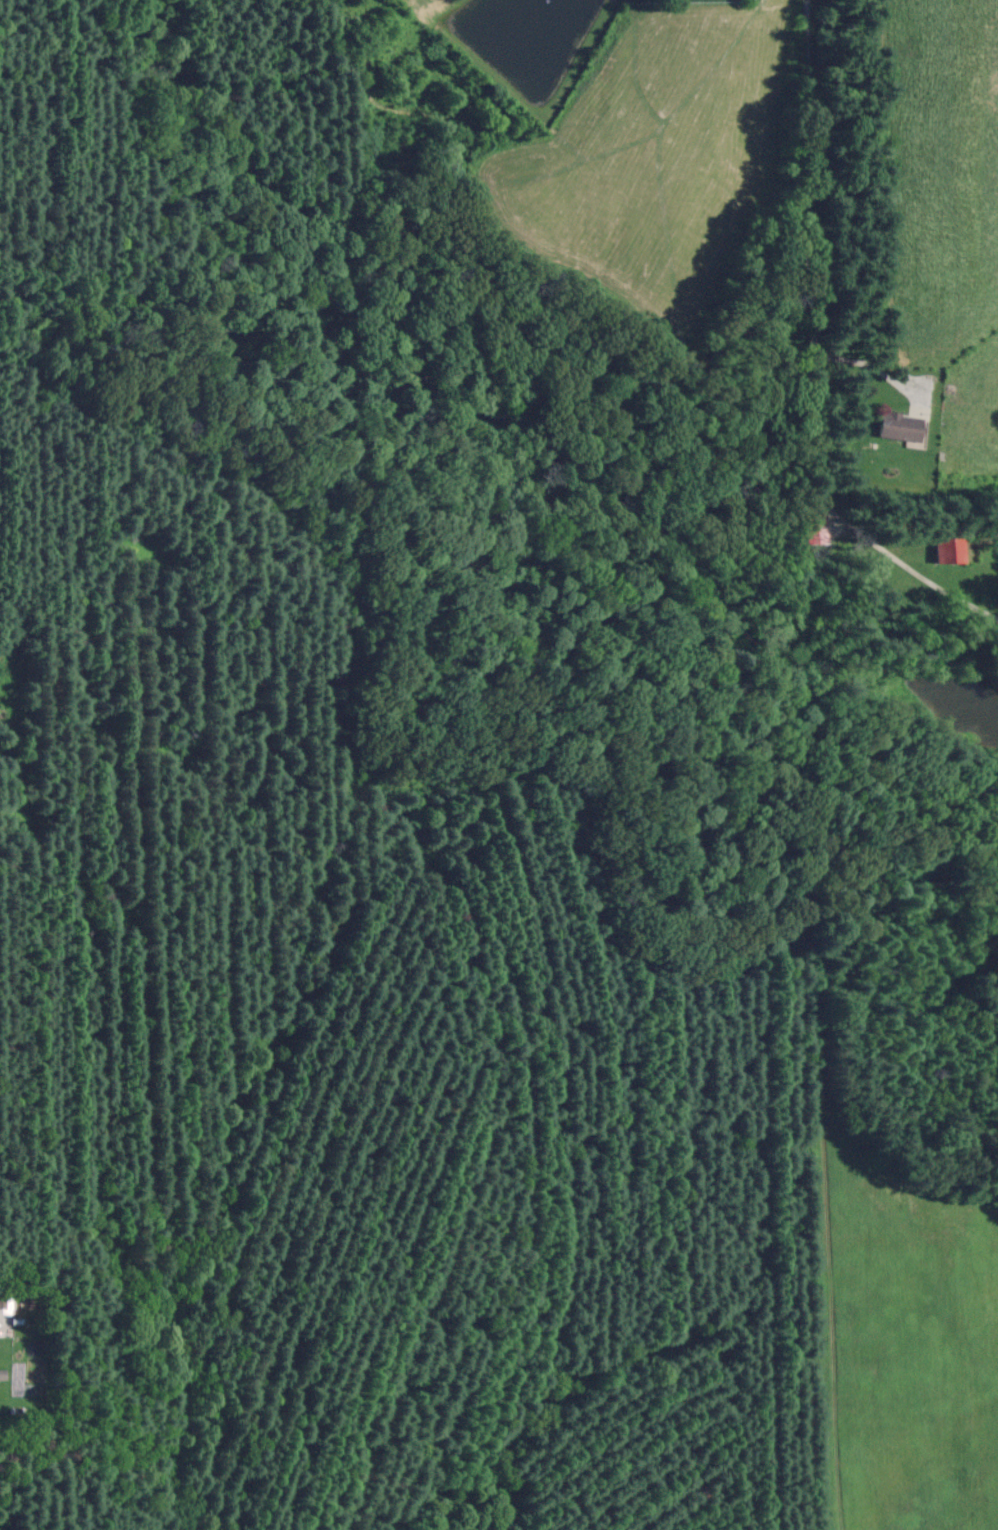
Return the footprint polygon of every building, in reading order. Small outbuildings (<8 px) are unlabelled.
[(921,414),(877,413),(876,438),(921,439),(921,414)] [(933,562),(962,562),(962,536),(933,536),(933,562)]
